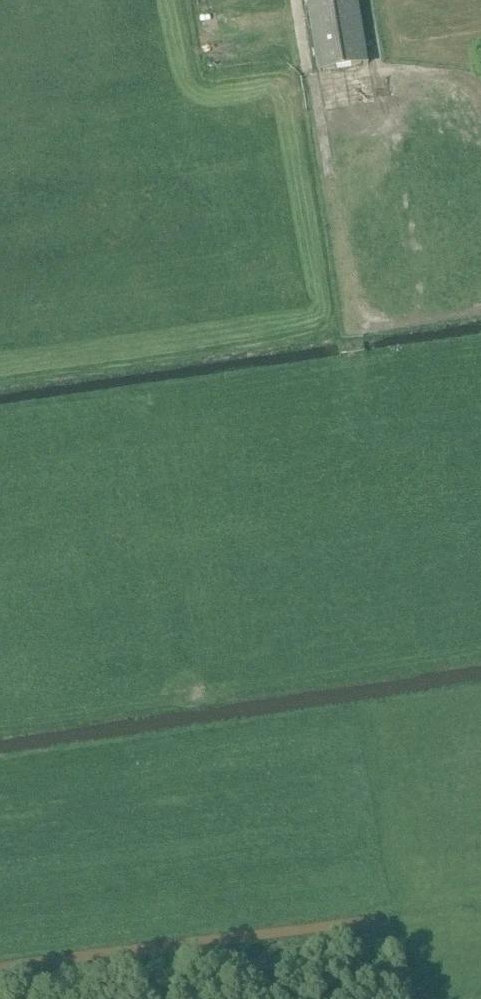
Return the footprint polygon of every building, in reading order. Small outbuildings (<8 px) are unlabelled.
[(320,72),(368,64),(357,0),(308,0),(320,72)]
